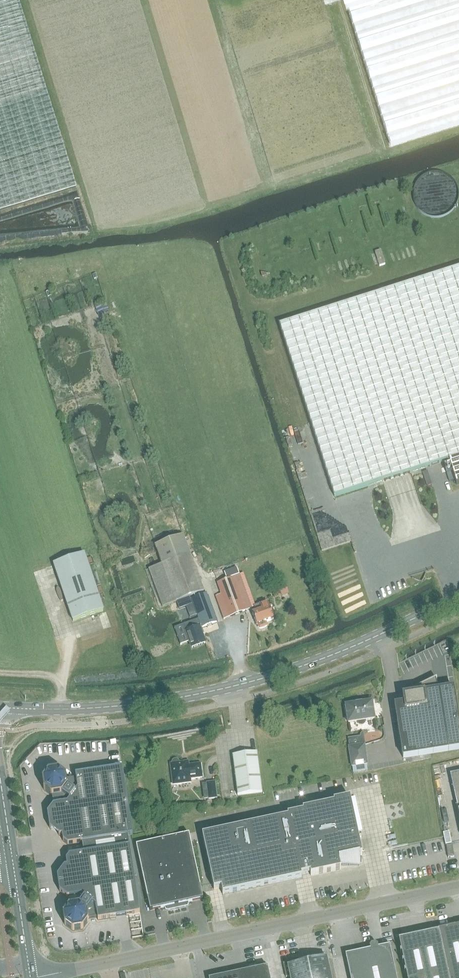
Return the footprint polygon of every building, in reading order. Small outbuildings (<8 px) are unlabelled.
[(76,188),(19,0),(0,0),(0,211),(76,188)] [(391,147),(458,126),(458,0),(345,0),(391,147)] [(280,325),(334,497),(449,460),(456,485),(458,484),(458,268),(280,325)] [(184,537),(156,547),(163,566),(150,571),(164,611),(178,606),(191,601),(192,600),(199,619),(202,627),(216,622),(184,537)] [(53,564),(73,622),(104,611),(84,554),(53,564)] [(221,595),(215,597),(223,619),(252,609),(243,586),(239,575),(217,583),(221,595)] [(285,584),(278,586),(282,596),(289,593),(285,584)] [(178,606),(179,609),(186,607),(190,618),(197,616),(191,601),(178,606)] [(262,628),(265,627),(268,625),(266,622),(267,622),(273,619),(267,602),(254,607),(255,613),(252,614),(256,625),(257,625),(258,628),(262,628)] [(199,619),(184,625),(187,636),(192,648),(204,643),(208,642),(202,627),(199,619)] [(403,758),(449,751),(458,749),(458,722),(454,688),(439,691),(438,691),(436,680),(437,680),(436,679),(412,691),(412,692),(414,691),(415,694),(402,696),(404,704),(395,706),(403,758)] [(356,704),(356,705),(346,707),(348,724),(357,722),(358,724),(359,725),(360,726),(362,726),(364,725),(365,724),(366,723),(366,721),(374,720),(372,703),(362,704),(362,703),(356,704)] [(365,749),(364,747),(366,747),(365,745),(363,732),(362,732),(360,735),(360,737),(348,739),(350,750),(352,766),(367,764),(367,762),(366,762),(365,757),(366,757),(366,755),(365,755),(364,749),(365,749)] [(238,796),(237,796),(238,797),(263,793),(262,793),(257,753),(253,753),(253,754),(237,756),(232,756),(233,756),(238,796)] [(188,762),(180,763),(179,762),(178,760),(176,759),(174,760),(172,761),(172,763),(172,764),(170,764),(173,785),(192,783),(191,780),(202,778),(200,764),(189,766),(188,762)] [(68,845),(82,843),(128,836),(133,835),(122,768),(104,771),(94,773),(94,772),(75,775),(76,778),(67,780),(66,777),(58,771),(48,772),(42,780),(44,790),(52,796),(55,795),(57,805),(53,806),(47,814),(50,829),(60,836),(62,836),(63,842),(68,845)] [(450,775),(458,817),(458,773),(450,775)] [(208,799),(217,798),(215,783),(206,784),(208,799)] [(311,876),(341,870),(340,866),(359,865),(359,856),(362,855),(350,798),(333,802),(334,804),(303,810),(303,812),(287,816),(288,818),(202,836),(214,890),(221,888),(223,895),(302,878),(300,872),(309,870),(311,876)] [(189,835),(163,841),(178,909),(187,907),(188,905),(188,903),(203,899),(189,835)] [(128,836),(82,843),(84,854),(70,856),(66,861),(67,867),(64,867),(57,877),(60,892),(67,898),(71,898),(73,907),(69,907),(63,915),(65,925),(73,931),(82,930),(88,922),(88,919),(97,918),(98,920),(140,914),(128,836)] [(178,909),(163,841),(136,846),(150,911),(164,908),(165,910),(167,912),(178,909)] [(438,932),(449,977),(454,977),(458,977),(458,926),(438,930),(438,932)] [(438,932),(399,941),(407,977),(449,977),(438,932)] [(369,947),(370,950),(345,955),(350,977),(397,977),(390,946),(378,949),(377,946),(375,944),(371,945),(369,947)] [(327,958),(300,964),(299,960),(283,964),(286,977),(290,977),(331,977),(327,958)] [(268,967),(238,974),(239,977),(270,977),(268,967)]
